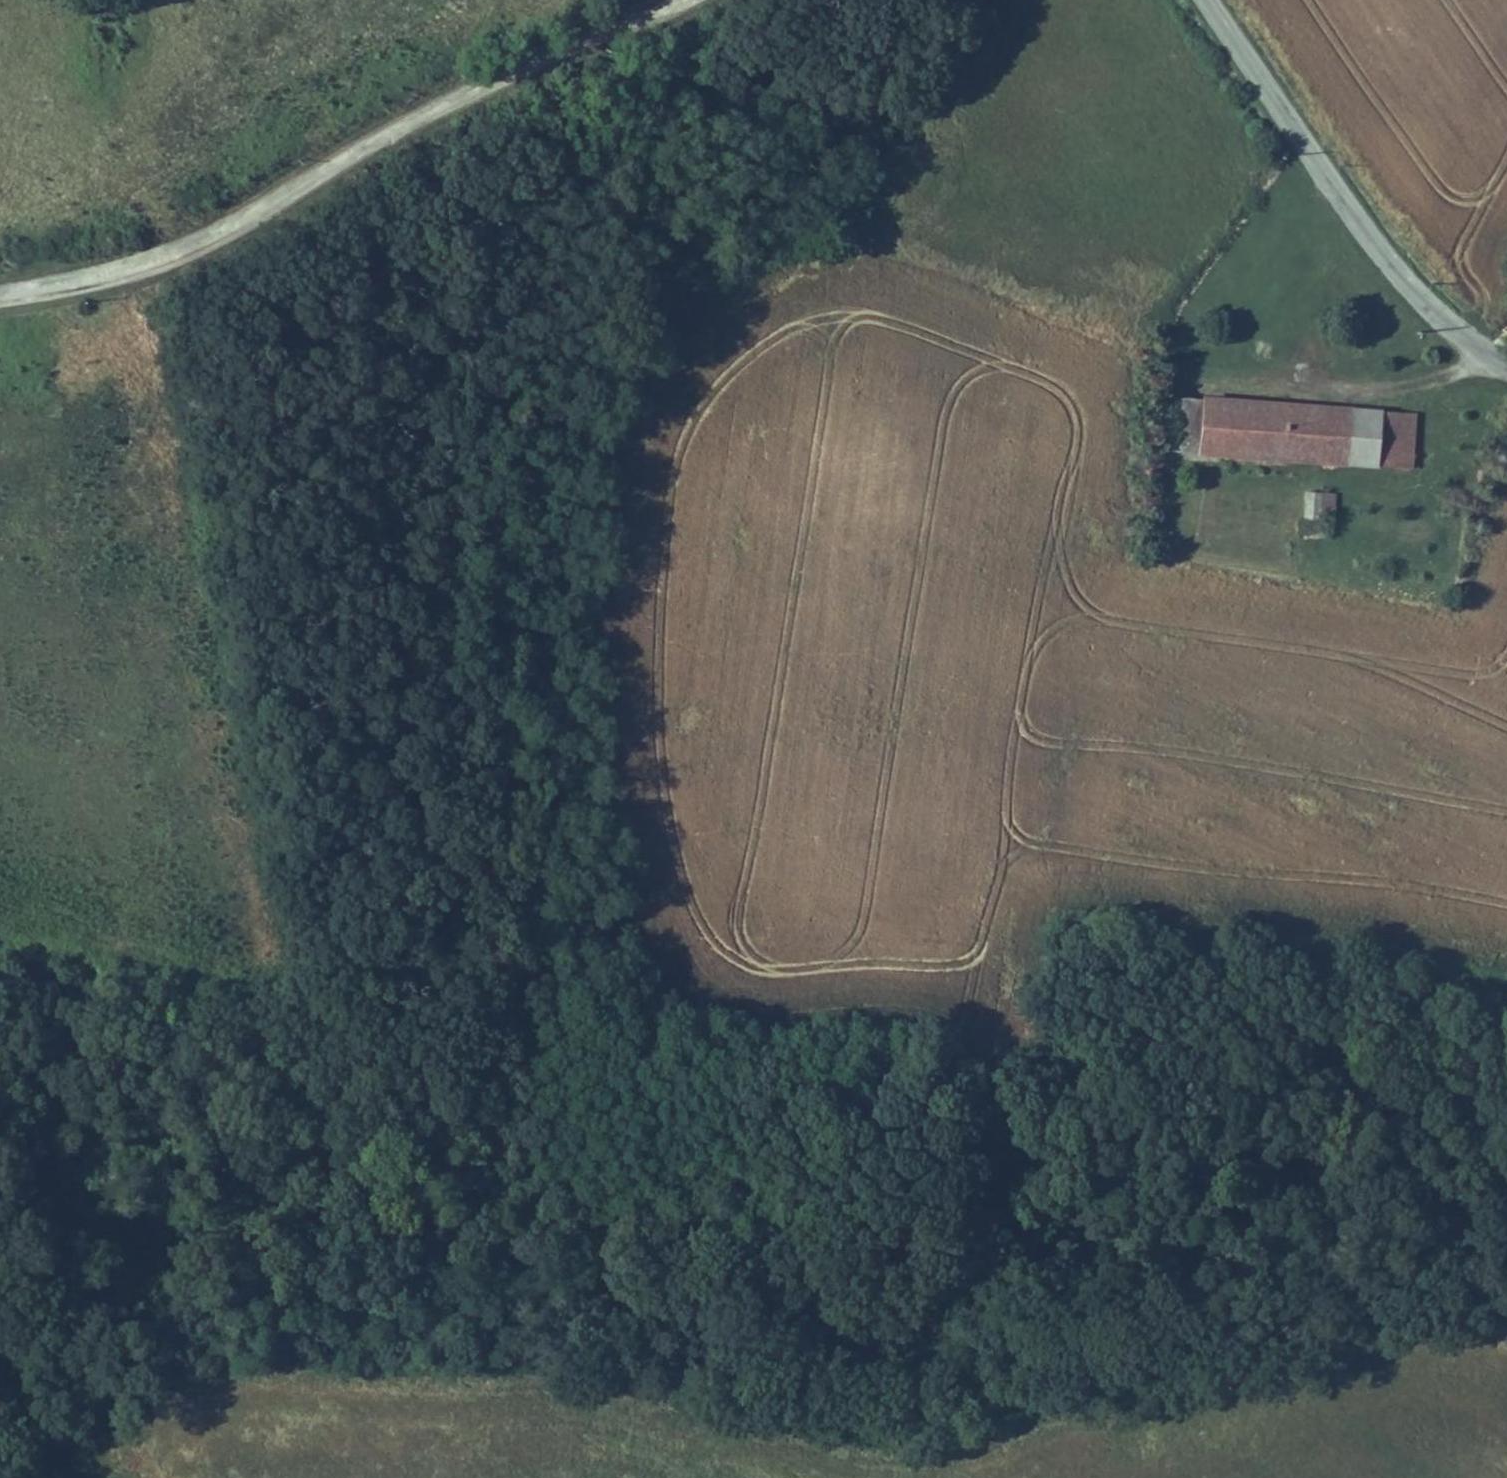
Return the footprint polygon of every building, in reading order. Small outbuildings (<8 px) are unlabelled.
[(1226,399),(1178,397),(1177,452),(1226,454),(1226,399)] [(1330,403),(1226,399),(1226,454),(1327,457),(1330,403)] [(1381,405),(1330,403),(1327,457),(1379,458),(1380,431),(1381,405)] [(1423,406),(1402,405),(1401,431),(1380,431),(1379,458),(1418,460),(1423,406)] [(1402,405),(1381,405),(1380,431),(1401,431),(1402,405)] [(1315,483),(1314,511),(1328,511),(1330,484),(1315,483)] [(1343,512),(1345,484),(1330,484),(1328,511),(1343,512)]
